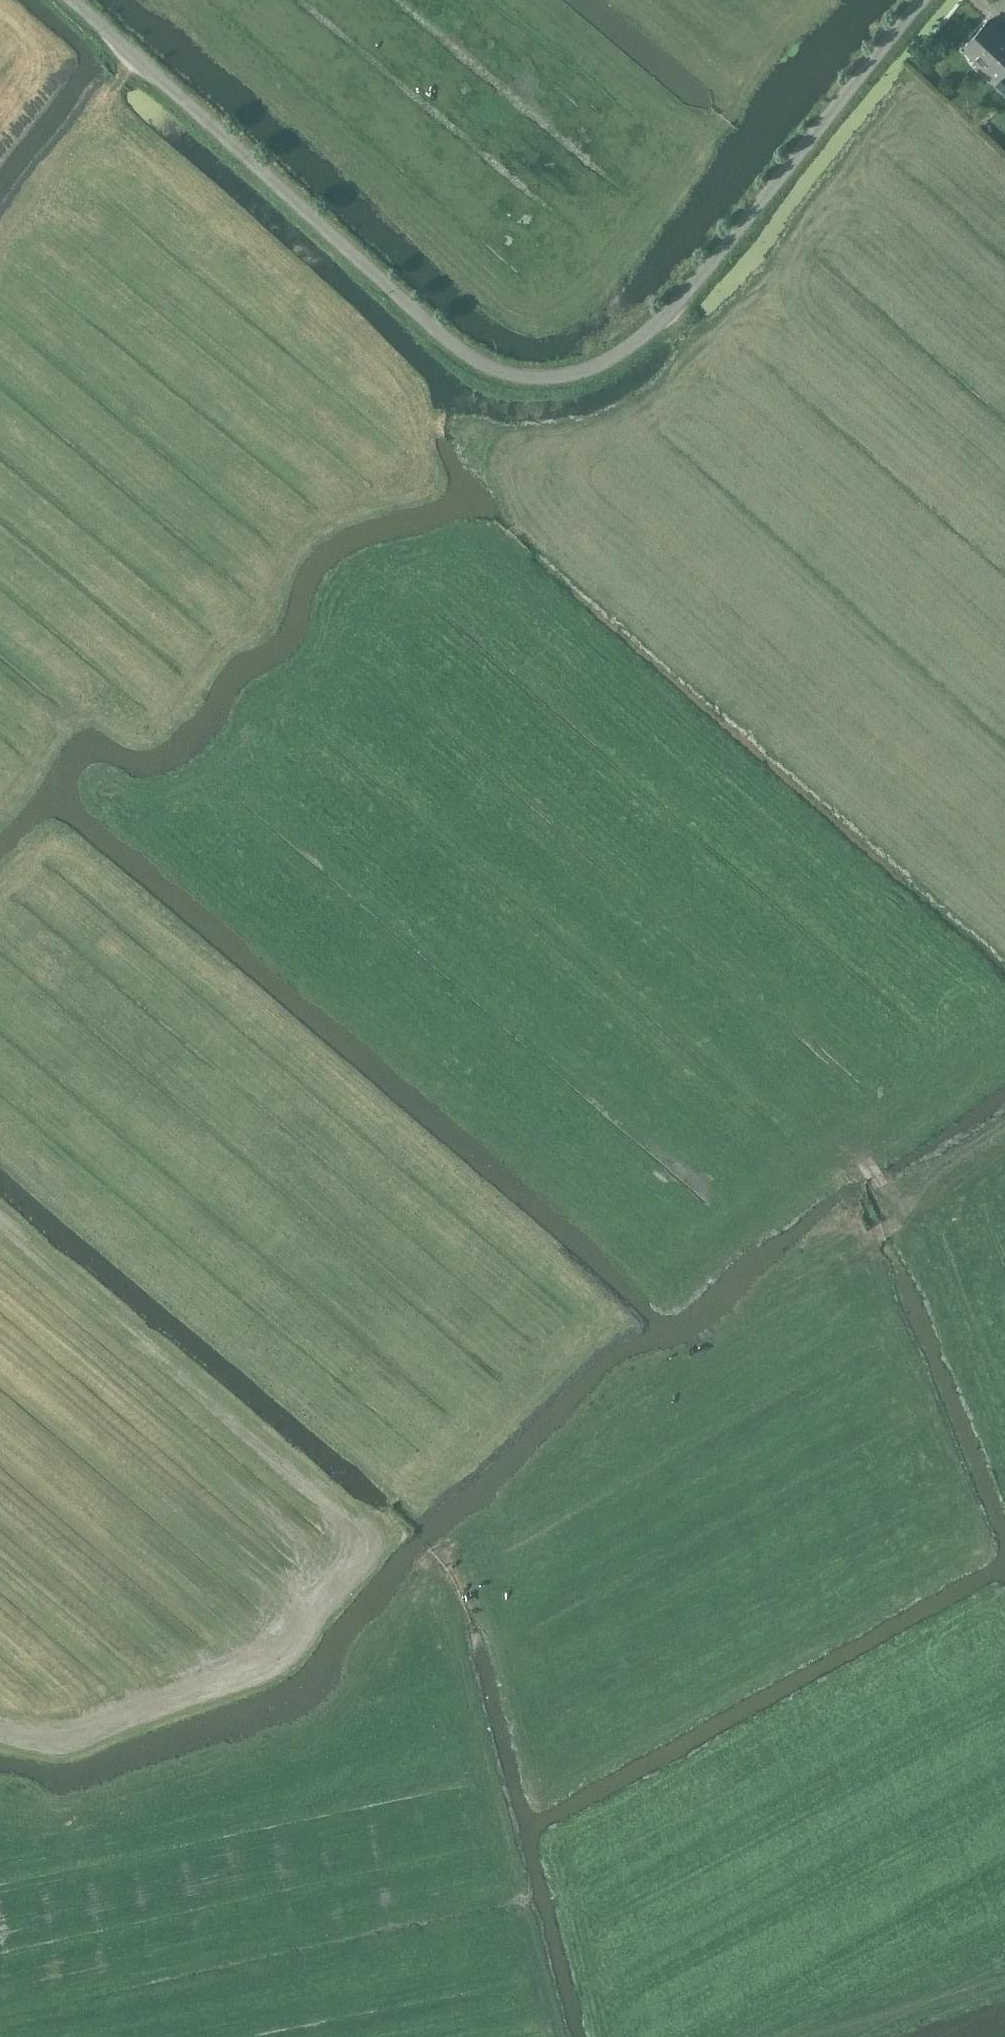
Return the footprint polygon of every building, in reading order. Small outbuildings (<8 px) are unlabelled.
[(962,48),(979,63),(975,66),(995,83),(1004,73),(1004,34),(989,19),(962,48)]
